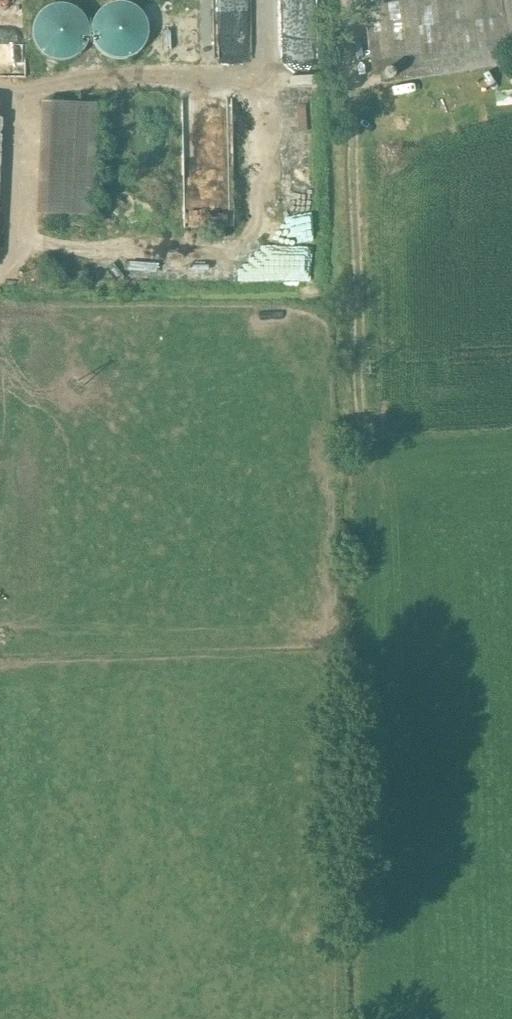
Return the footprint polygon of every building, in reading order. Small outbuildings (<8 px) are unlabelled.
[(372,65),(380,64),(465,51),(457,0),(362,0),(372,65)] [(465,51),(511,45),(505,0),(457,0),(465,51)] [(146,42),(148,31),(146,19),(139,10),(130,4),(119,2),(108,4),(99,11),(92,20),(90,31),(93,42),(99,51),(108,58),(119,60),(131,57),(140,51),(146,42)] [(87,43),(89,32),(87,21),(81,12),(71,6),(60,3),(49,6),(40,12),(33,22),(31,33),(34,44),(40,53),(49,59),(61,61),(72,59),(81,53),(87,43)] [(380,64),(384,84),(511,64),(511,47),(511,45),(465,51),(380,64)] [(97,105),(50,103),(45,214),(91,216),(97,105)]
